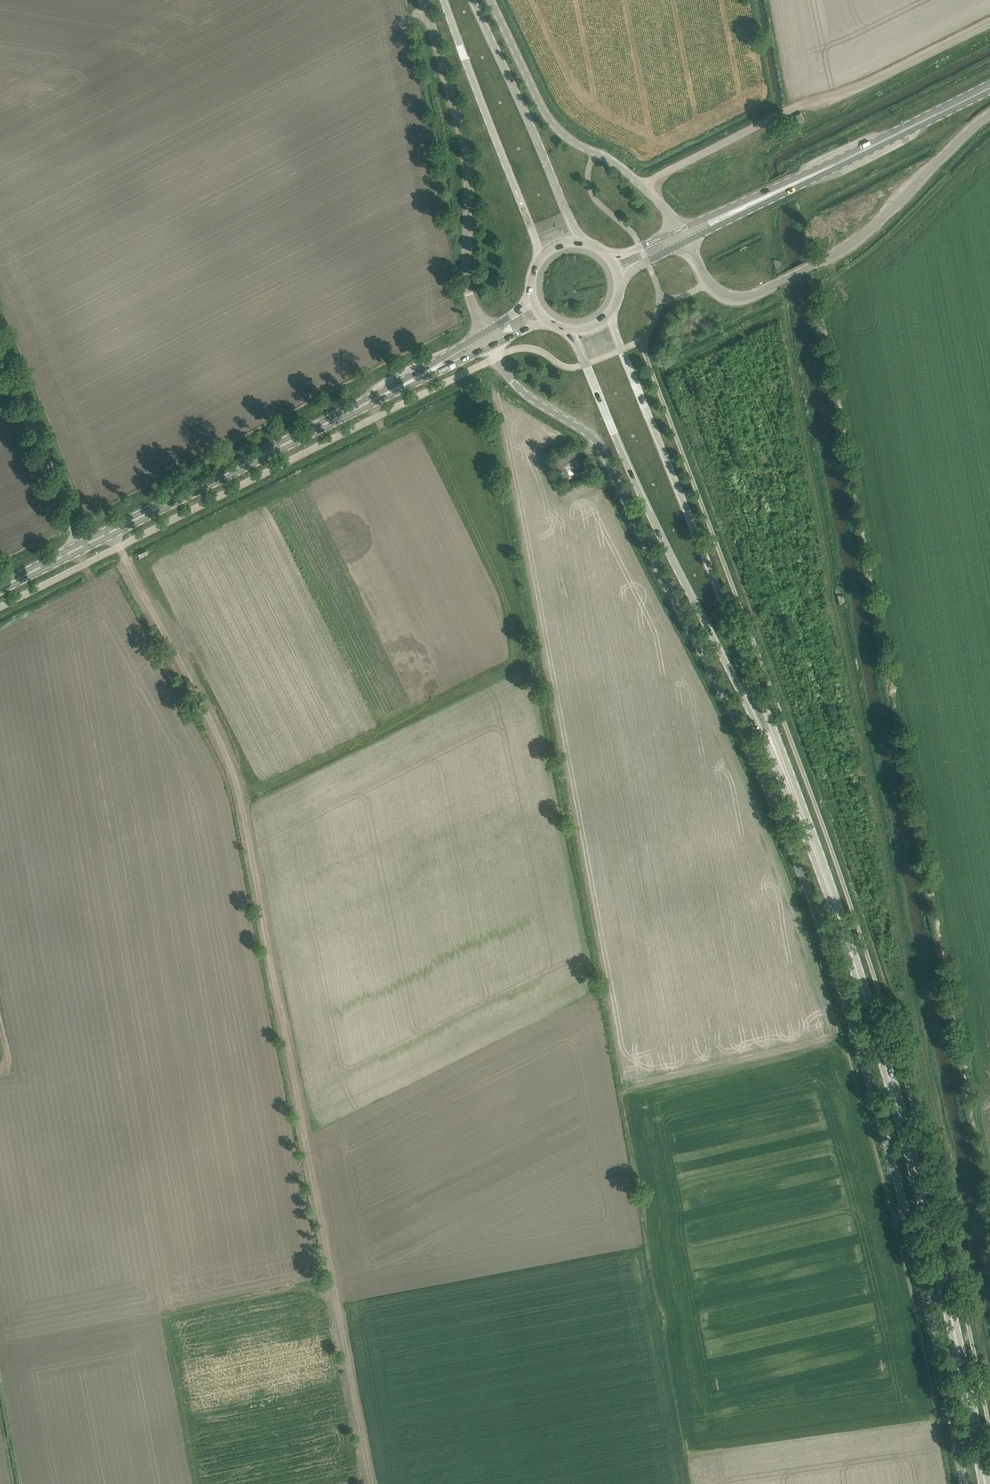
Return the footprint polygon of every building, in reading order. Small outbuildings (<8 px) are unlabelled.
[(804,117),(801,112),(795,115),(798,122),(801,120),(802,121),(804,120),(804,117)] [(584,471),(579,459),(563,466),(568,478),(584,471)]
